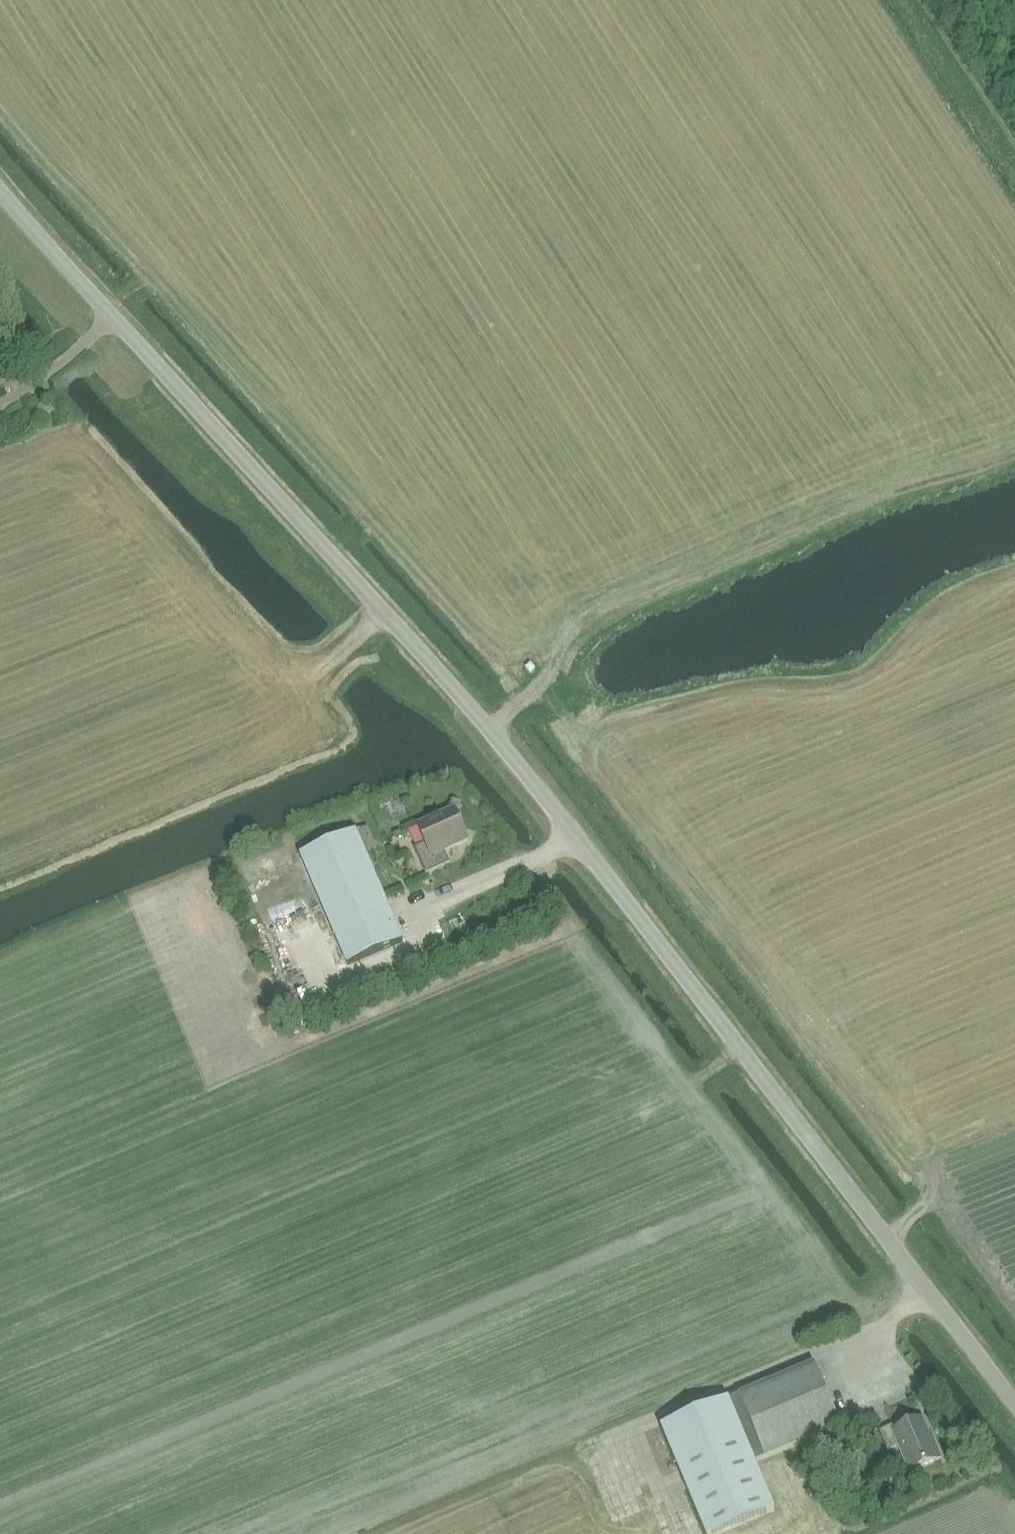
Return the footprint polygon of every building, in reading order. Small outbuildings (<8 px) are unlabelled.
[(427,848),(416,853),(428,879),(451,868),(446,855),(469,844),(455,813),(418,830),(427,848)] [(406,946),(357,836),(302,861),(351,971),(406,946)] [(662,1430),(708,1533),(725,1533),(776,1511),(755,1464),(842,1426),(814,1363),(662,1430)] [(938,1457),(939,1453),(936,1446),(933,1445),(922,1419),(893,1431),(891,1426),(879,1431),(887,1451),(899,1447),(909,1472),(939,1459),(938,1457)] [(605,1482),(629,1472),(618,1446),(608,1450),(612,1460),(599,1466),(605,1482)] [(677,1524),(680,1533),(705,1533),(699,1516),(677,1524)]
